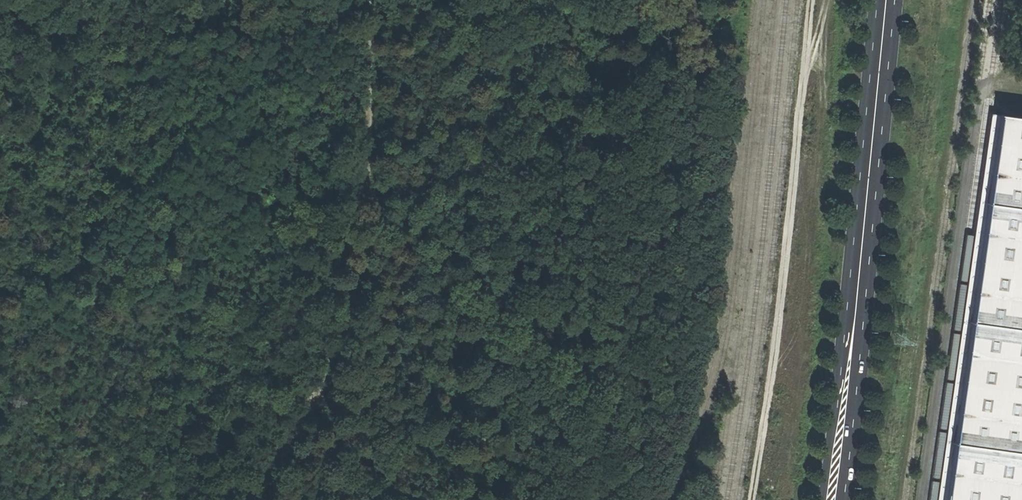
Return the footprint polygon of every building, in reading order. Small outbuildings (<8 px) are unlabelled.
[(996,116),(942,499),(1021,499),(1021,119),(996,116)]
